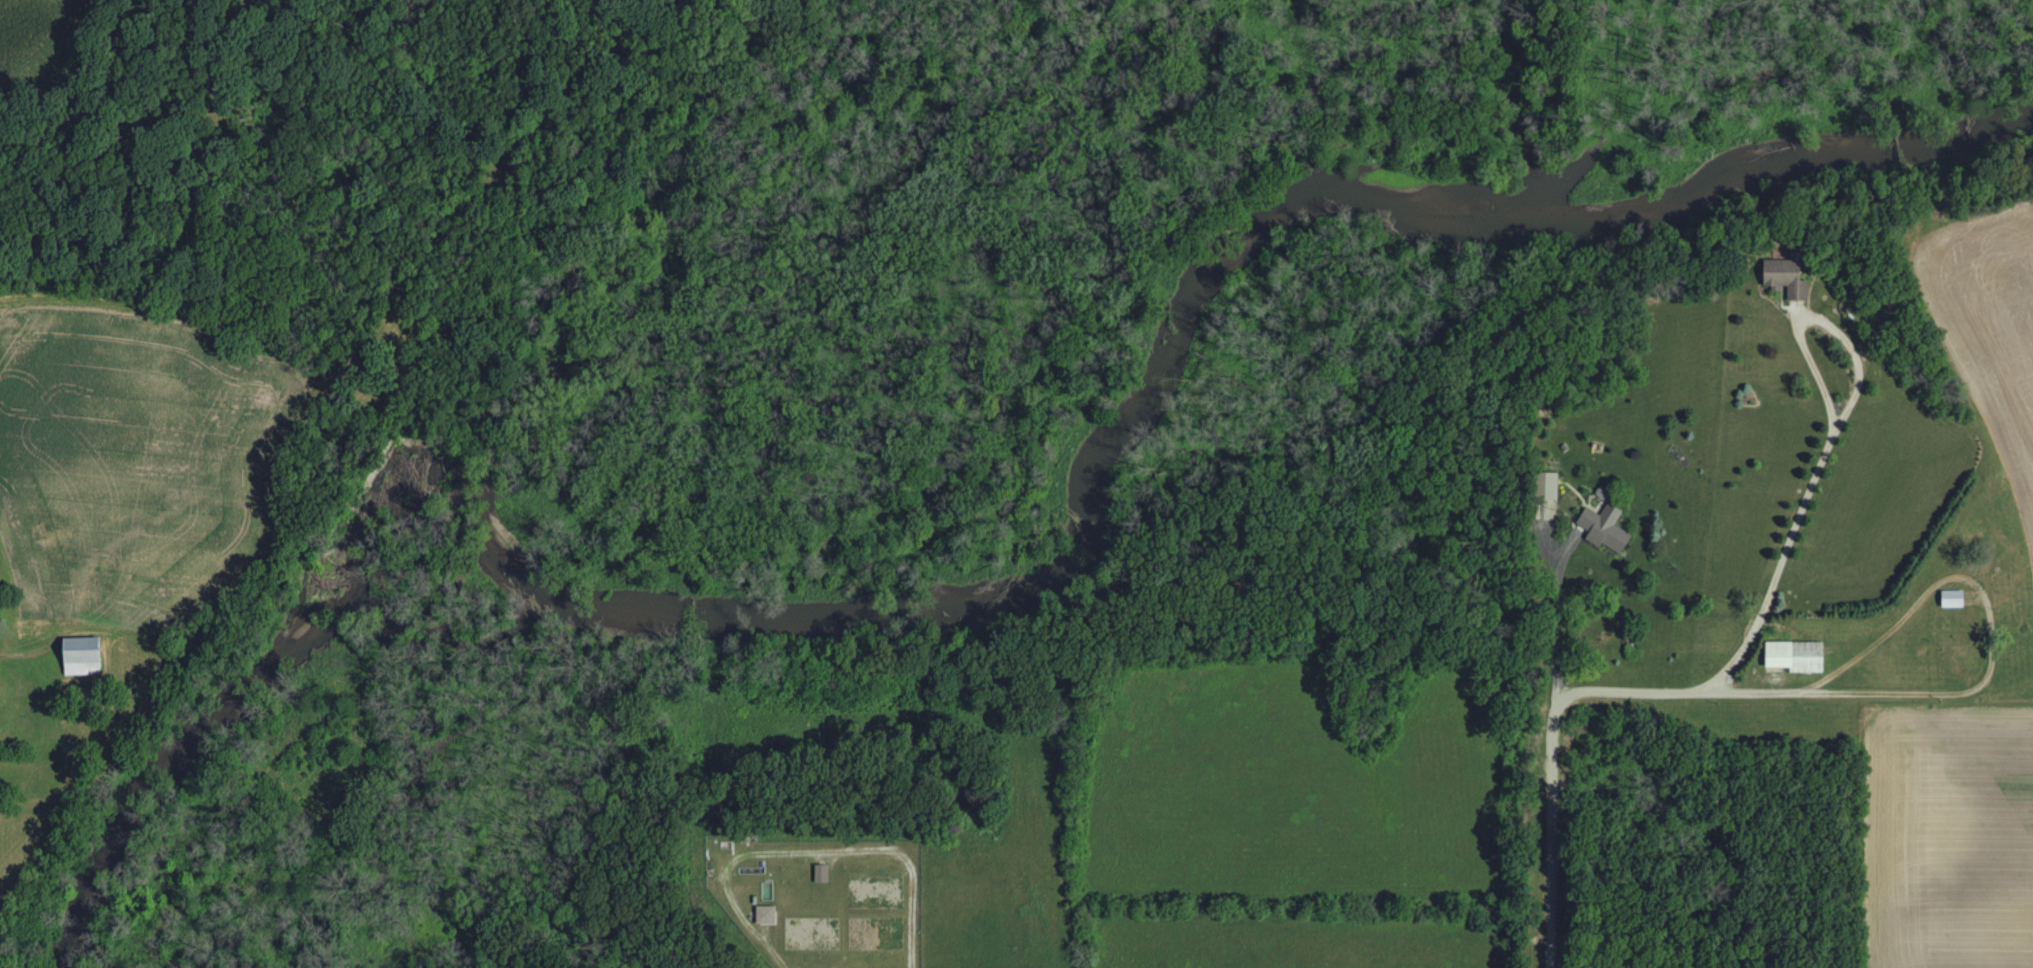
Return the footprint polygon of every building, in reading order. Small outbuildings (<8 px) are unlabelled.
[(1793,281),(1794,261),(1764,261),(1764,287),(1785,287),(1785,294),(1803,294),(1803,281),(1793,281)] [(1557,501),(1557,474),(1536,473),(1536,501),(1557,501)] [(1614,527),(1621,512),(1605,504),(1599,516),(1583,508),(1574,525),(1588,532),(1583,541),(1598,548),(1599,545),(1619,555),(1629,535),(1614,527)] [(1964,592),(1940,592),(1939,608),(1963,609),(1964,592)] [(69,677),(110,676),(109,638),(68,640),(69,677)] [(1821,644),(1762,643),(1761,669),(1787,669),(1787,674),(1824,675),(1824,656),(1821,656),(1821,644)] [(833,866),(819,866),(819,883),(833,884),(833,866)] [(781,907),(761,907),(761,925),(780,926),(781,907)]
